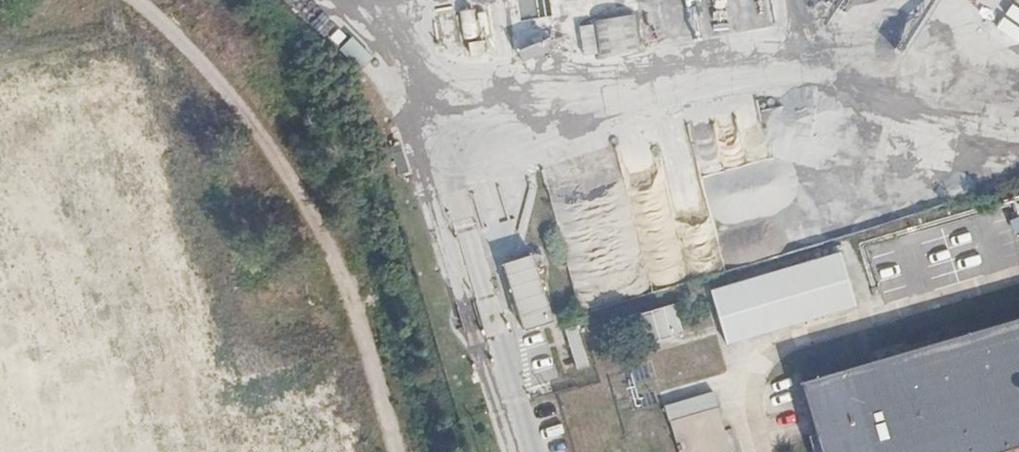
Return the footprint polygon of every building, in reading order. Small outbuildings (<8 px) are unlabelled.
[(580,20),(584,58),(639,52),(635,15),(580,20)] [(763,109),(791,240),(801,242),(848,231),(845,217),(839,216),(825,219),(811,217),(808,230),(803,204),(794,207),(795,199),(813,195),(815,205),(828,125),(825,114),(763,104),(763,109)] [(710,291),(727,346),(857,307),(841,252),(710,291)] [(536,256),(507,264),(526,331),(556,322),(536,256)] [(647,345),(684,335),(675,304),(638,314),(647,345)] [(1014,322),(805,385),(825,451),(1008,451),(1018,449),(1018,321),(1014,322)] [(665,405),(670,423),(721,409),(716,391),(665,405)] [(670,423),(678,451),(733,451),(721,409),(670,423)]
